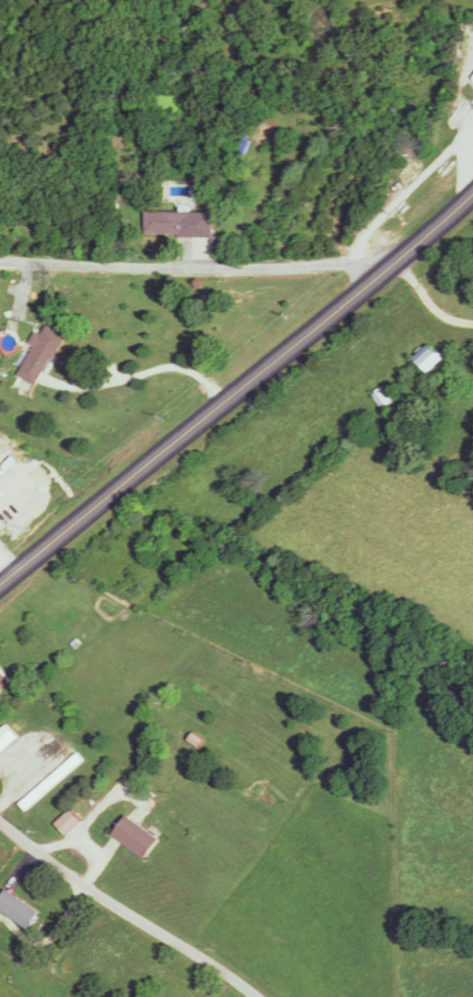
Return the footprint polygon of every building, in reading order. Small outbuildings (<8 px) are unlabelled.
[(195,236),(195,212),(146,212),(146,236),(195,236)] [(66,336),(46,325),(41,334),(36,331),(29,344),(34,347),(19,375),(39,386),(66,336)] [(444,359),(431,345),(416,359),(428,373),(444,359)] [(395,403),(381,386),(370,395),(384,411),(395,403)] [(0,666),(0,691),(12,682),(0,666)] [(7,725),(0,731),(0,753),(18,738),(7,725)] [(20,803),(26,810),(61,782),(58,777),(71,766),(73,768),(84,760),(80,755),(20,803)] [(67,836),(82,822),(72,810),(56,824),(67,836)] [(161,841),(129,816),(114,836),(146,860),(161,841)] [(41,913),(7,890),(0,901),(0,910),(30,930),(41,913)]
